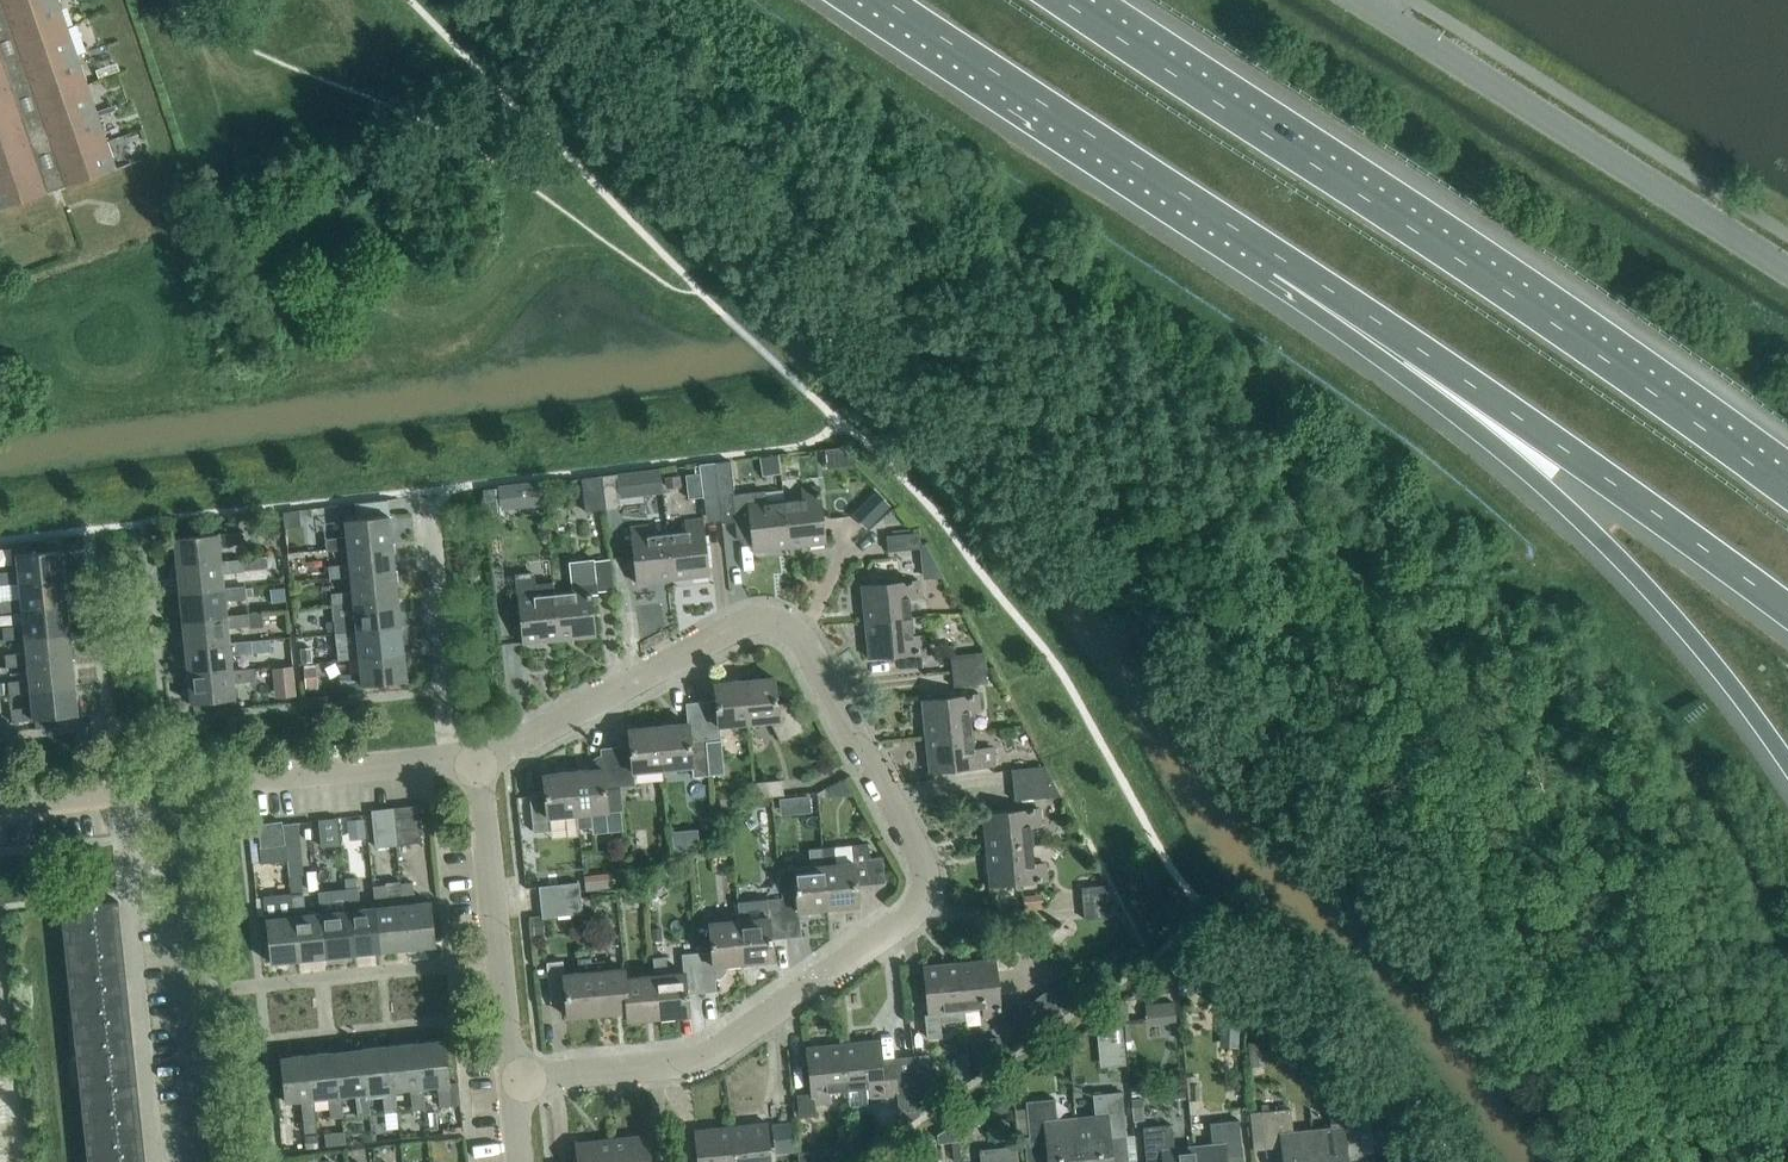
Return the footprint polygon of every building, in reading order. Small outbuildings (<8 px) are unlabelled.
[(57,0),(0,0),(0,209),(115,168),(57,0)] [(825,543),(820,495),(843,493),(838,447),(823,449),(827,483),(818,483),(819,486),(802,488),(803,499),(784,501),(789,547),(825,543)] [(778,455),(762,457),(763,473),(780,471),(778,455)] [(789,547),(784,501),(765,503),(764,492),(734,495),(730,460),(714,462),(721,520),(721,522),(735,521),(737,537),(744,544),(753,543),(754,551),(789,547)] [(721,520),(714,462),(699,464),(701,472),(704,497),(706,521),(721,520)] [(662,489),(660,468),(616,473),(617,482),(641,480),(642,492),(662,489)] [(703,497),(701,472),(686,473),(688,498),(703,497)] [(616,474),(601,475),(605,509),(620,507),(616,474)] [(605,509),(601,475),(580,478),(584,511),(605,509)] [(678,487),(677,475),(668,476),(669,487),(678,487)] [(523,511),(520,486),(499,489),(502,513),(523,511)] [(484,489),(487,521),(501,520),(499,506),(497,488),(497,487),(484,489)] [(877,491),(854,515),(868,529),(891,506),(877,491)] [(285,529),(301,527),(299,511),(283,513),(285,529)] [(327,550),(348,548),(392,543),(389,515),(345,520),(347,536),(325,538),(327,550)] [(687,531),(668,533),(673,579),(709,575),(702,518),(685,520),(687,531)] [(673,579),(668,533),(649,535),(648,524),(631,526),(637,583),(673,579)] [(175,537),(178,565),(221,561),(221,560),(219,545),(241,543),(239,530),(175,537)] [(921,548),(920,532),(886,535),(887,550),(921,548)] [(30,543),(16,545),(16,554),(31,552),(30,543)] [(395,570),(392,543),(348,548),(350,563),(328,566),(330,578),(332,578),(351,576),(351,575),(395,570)] [(19,582),(63,577),(60,549),(31,552),(16,554),(18,570),(0,572),(0,584),(19,582)] [(244,570),(265,568),(264,556),(242,558),(244,570)] [(242,558),(221,560),(221,561),(178,565),(180,593),(224,588),(222,572),(244,570),(242,558)] [(591,591),(596,591),(593,559),(570,562),(574,591),(554,593),(559,639),(595,635),(591,591)] [(354,602),(398,598),(395,570),(351,575),(351,576),(332,578),(330,585),(321,586),(323,602),(332,601),(332,605),(354,603),(354,602)] [(63,577),(19,582),(21,597),(0,599),(0,604),(1,612),(22,610),(22,609),(66,604),(63,577)] [(861,586),(864,621),(910,617),(909,598),(920,597),(918,580),(861,586)] [(225,600),(246,598),(262,596),(261,584),(224,588),(180,593),(183,620),(227,615),(225,600)] [(559,639),(554,593),(536,595),(534,584),(517,586),(523,643),(559,639)] [(400,625),(398,598),(354,602),(354,603),(332,605),(334,620),(335,633),(357,630),(400,625)] [(69,632),(66,604),(22,609),(22,610),(24,624),(2,627),(4,639),(25,637),(25,636),(69,632)] [(248,613),(249,625),(249,626),(264,625),(262,611),(248,613)] [(228,627),(249,625),(248,613),(227,615),(183,620),(186,647),(229,643),(229,642),(228,627)] [(912,636),(910,617),(864,621),(868,657),(925,652),(924,635),(912,636)] [(359,657),(403,652),(400,625),(357,630),(335,633),(337,647),(338,660),(359,657)] [(72,659),(69,632),(25,636),(25,637),(27,652),(5,654),(5,656),(6,666),(28,664),(72,659)] [(252,652),(265,651),(264,639),(251,640),(252,652)] [(251,640),(229,642),(229,643),(186,647),(188,674),(232,670),(232,669),(231,655),(252,652),(251,640)] [(298,648),(300,662),(311,661),(310,647),(298,648)] [(406,680),(403,652),(359,657),(361,672),(340,675),(341,687),(406,680)] [(986,667),(984,652),(951,655),(952,670),(986,667)] [(74,686),(72,659),(28,664),(29,679),(8,681),(9,694),(31,691),(74,686)] [(295,694),(292,666),(274,668),(276,696),(295,694)] [(316,688),(315,666),(304,667),(305,688),(316,688)] [(255,680),(255,679),(254,667),(232,669),(232,670),(188,674),(191,703),(235,698),(233,682),(255,680)] [(987,683),(986,667),(952,670),(954,686),(987,683)] [(774,677),(744,680),(749,724),(771,722),(782,742),(802,731),(801,718),(792,702),(777,704),(774,677)] [(720,727),(749,724),(744,680),(714,683),(716,700),(702,702),(706,742),(708,776),(709,776),(706,742),(721,741),(720,727)] [(9,694),(8,681),(0,682),(0,695),(9,694)] [(77,714),(74,686),(31,691),(32,706),(11,708),(12,721),(77,714)] [(921,700),(925,736),(971,731),(969,712),(980,711),(979,694),(921,700)] [(706,742),(702,702),(686,703),(688,723),(659,726),(663,769),(693,767),(694,777),(708,776),(706,742)] [(663,769),(659,726),(628,729),(630,745),(616,747),(620,787),(622,810),(623,810),(620,787),(635,785),(634,772),(663,769)] [(995,747),(984,749),(973,750),(971,731),(925,736),(929,772),(996,764),(995,747)] [(706,742),(709,776),(724,775),(721,741),(706,742)] [(620,787),(616,747),(601,748),(603,768),(573,771),(578,814),(579,828),(592,827),(590,812),(622,810),(620,787)] [(1053,781),(1045,765),(1012,768),(1014,784),(1053,781)] [(578,814),(573,771),(543,774),(544,790),(530,792),(534,831),(550,829),(548,816),(577,814),(579,828),(578,814)] [(756,797),(784,794),(782,780),(754,783),(756,797)] [(1061,796),(1053,781),(1014,784),(1015,801),(1061,796)] [(797,795),(799,811),(810,810),(808,794),(797,795)] [(982,814),(986,850),(1032,845),(1030,826),(1041,825),(1040,808),(982,814)] [(418,809),(393,811),(396,844),(421,841),(418,809)] [(396,844),(393,811),(372,813),(375,846),(396,844)] [(364,818),(348,820),(349,831),(365,830),(364,818)] [(319,821),(321,844),(339,842),(337,819),(319,821)] [(259,823),(261,845),(284,843),(282,821),(259,823)] [(284,834),(305,833),(305,821),(283,822),(284,834)] [(259,823),(248,824),(253,863),(263,862),(262,859),(261,845),(259,823)] [(321,912),(320,912),(306,914),(302,875),(303,874),(300,841),(286,843),(287,845),(286,845),(293,915),(294,915),(298,959),(326,956),(321,912)] [(293,915),(286,845),(287,845),(286,843),(284,843),(261,845),(262,859),(263,862),(277,861),(280,895),(263,897),(270,962),(298,959),(294,915),(293,915)] [(853,862),(836,864),(835,846),(822,847),(828,908),(858,905),(856,884),(871,883),(867,843),(852,845),(853,862)] [(690,854),(694,860),(707,851),(703,844),(690,854)] [(1034,864),(1032,845),(986,850),(990,886),(1047,880),(1045,863),(1034,864)] [(828,908),(822,847),(809,848),(810,866),(794,867),(779,869),(782,897),(786,937),(801,935),(799,910),(828,908)] [(646,886),(653,894),(670,881),(664,873),(646,886)] [(346,888),(357,887),(356,877),(345,878),(346,888)] [(400,882),(402,904),(403,904),(407,948),(435,945),(431,901),(415,902),(413,881),(400,882)] [(539,886),(541,902),(580,898),(579,882),(539,886)] [(403,904),(402,904),(387,905),(385,884),(373,885),(375,907),(376,907),(380,950),(407,948),(403,904)] [(1117,902),(1108,884),(1081,887),(1084,919),(1118,917),(1117,902)] [(376,907),(375,907),(360,908),(358,887),(357,887),(346,888),(348,909),(353,953),(380,950),(376,907)] [(348,909),(333,911),(331,890),(318,891),(320,912),(321,912),(326,956),(353,953),(348,909)] [(1041,909),(1040,895),(1024,896),(1024,910),(1041,909)] [(786,937),(782,897),(767,899),(768,917),(753,918),(751,900),(737,901),(739,919),(743,962),(773,959),(771,938),(786,937)] [(582,913),(580,898),(541,902),(542,917),(582,913)] [(119,900),(60,907),(86,1161),(146,1161),(119,900)] [(533,917),(534,937),(543,937),(542,917),(533,917)] [(739,919),(709,922),(711,951),(706,951),(706,942),(696,943),(696,952),(697,952),(701,991),(716,990),(714,965),(743,962),(739,919)] [(661,928),(652,929),(653,943),(662,942),(661,928)] [(697,952),(696,952),(682,953),(683,971),(668,973),(666,955),(653,957),(654,974),(659,1016),(689,1013),(687,993),(701,991),(697,952)] [(597,1013),(592,960),(592,956),(578,958),(579,972),(564,973),(563,960),(547,961),(551,1001),(566,1000),(567,1016),(597,1013)] [(995,958),(959,962),(964,1008),(983,1006),(984,1017),(1001,1015),(995,958)] [(624,977),(625,977),(624,967),(606,969),(605,959),(592,960),(597,1013),(627,1010),(624,977)] [(964,1008),(959,962),(923,966),(929,1023),(946,1021),(945,1010),(964,1008)] [(1175,984),(1165,971),(1141,988),(1151,1002),(1175,984)] [(654,974),(625,977),(624,977),(627,1010),(628,1019),(659,1016),(654,974)] [(1057,1020),(1052,1013),(1058,1008),(1046,990),(1033,1000),(1017,1001),(1021,1034),(1029,1032),(1031,1038),(1057,1020)] [(1159,1002),(1161,1022),(1175,1021),(1174,1001),(1159,1002)] [(1115,1057),(1111,1016),(1096,1027),(1099,1059),(1115,1057)] [(1239,1041),(1239,1022),(1221,1022),(1221,1041),(1239,1041)] [(450,1083),(446,1040),(417,1043),(422,1086),(423,1086),(437,1084),(440,1106),(460,1104),(458,1082),(450,1083)] [(919,1106),(913,1055),(880,1058),(878,1040),(843,1043),(847,1089),(866,1087),(867,1098),(884,1097),(884,1096),(898,1095),(898,1091),(901,1090),(903,1108),(919,1106)] [(1266,1065),(1264,1040),(1248,1042),(1250,1066),(1266,1065)] [(422,1086),(417,1043),(390,1045),(395,1089),(410,1087),(413,1109),(425,1108),(423,1086),(422,1086)] [(847,1089),(843,1043),(806,1046),(811,1092),(796,1093),(799,1117),(816,1115),(815,1103),(829,1102),(828,1091),(847,1089)] [(395,1089),(390,1045),(363,1048),(368,1092),(383,1090),(385,1112),(398,1111),(395,1089)] [(368,1092),(363,1048),(336,1051),(340,1095),(341,1095),(356,1093),(358,1115),(370,1114),(368,1092)] [(340,1095),(336,1051),(309,1054),(313,1098),(314,1098),(329,1096),(331,1118),(343,1116),(341,1095),(340,1095)] [(313,1098),(309,1054),(280,1057),(285,1101),(301,1099),(305,1132),(316,1131),(315,1119),(316,1119),(314,1098),(313,1098)] [(929,1054),(913,1055),(919,1106),(935,1104),(929,1054)] [(1122,1091),(1093,1094),(1095,1116),(1076,1118),(1081,1161),(1113,1161),(1109,1128),(1125,1126),(1122,1091)] [(1132,1098),(1134,1120),(1143,1119),(1141,1097),(1132,1098)] [(1076,1118),(1057,1120),(1055,1098),(1026,1101),(1029,1136),(1045,1134),(1048,1161),(1081,1161),(1076,1118)] [(1361,1139),(1358,1104),(1329,1106),(1331,1128),(1312,1130),(1315,1161),(1348,1161),(1346,1140),(1361,1139)] [(1312,1130),(1293,1132),(1291,1108),(1262,1111),(1265,1148),(1281,1147),(1283,1161),(1315,1161),(1312,1130)] [(773,1123),(775,1145),(798,1142),(795,1120),(773,1123)] [(1243,1155),(1239,1120),(1210,1123),(1213,1144),(1194,1146),(1195,1161),(1228,1161),(1227,1156),(1243,1155)] [(731,1125),(735,1161),(771,1161),(767,1121),(731,1125)] [(1194,1146),(1175,1148),(1172,1124),(1143,1127),(1147,1161),(1195,1161),(1194,1146)] [(731,1125),(695,1129),(698,1161),(735,1161),(731,1125)] [(935,1132),(936,1143),(952,1141),(959,1140),(958,1129),(935,1132)] [(307,1148),(314,1147),(318,1147),(316,1131),(305,1132),(307,1148)] [(325,1145),(344,1143),(343,1131),(324,1133),(325,1145)] [(612,1138),(614,1161),(651,1161),(648,1134),(612,1138)] [(612,1138),(576,1141),(578,1161),(614,1161),(612,1138)] [(1008,1146),(979,1149),(981,1161),(1010,1161),(1008,1146)] [(814,1151),(799,1153),(800,1161),(815,1161),(814,1151)] [(941,1153),(912,1156),(913,1161),(942,1161),(941,1153)]
